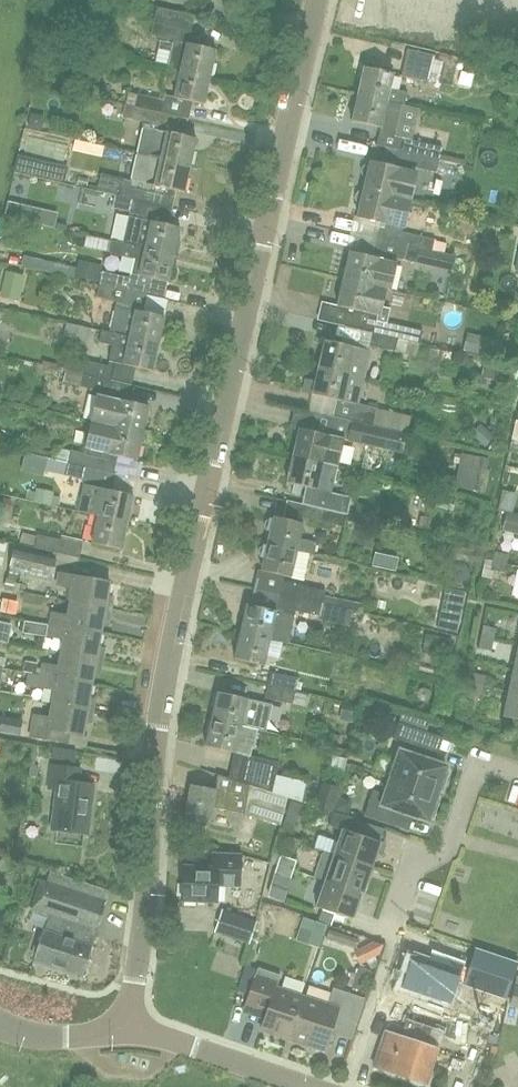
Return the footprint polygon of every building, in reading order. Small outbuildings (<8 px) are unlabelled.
[(166,68),(179,71),(209,78),(215,51),(187,44),(194,16),(157,7),(150,35),(172,40),(166,68)] [(407,50),(401,76),(441,85),(448,54),(435,51),(434,56),(407,50)] [(364,68),(358,95),(402,105),(402,104),(405,105),(408,92),(390,88),(393,74),(364,68)] [(202,105),(209,78),(179,71),(173,97),(164,95),(163,100),(137,94),(128,92),(126,105),(188,119),(192,102),(202,105)] [(397,131),(402,105),(358,95),(352,121),(381,127),(397,131)] [(177,118),(187,120),(188,119),(126,105),(134,107),(131,120),(143,123),(136,154),(188,167),(194,139),(170,134),(171,130),(174,131),(177,118)] [(442,148),(416,141),(389,136),(386,148),(439,160),(442,148)] [(436,174),(439,160),(386,148),(382,166),(371,163),(364,191),(410,201),(416,174),(411,173),(413,168),(436,174)] [(182,194),(188,167),(136,154),(129,187),(117,184),(115,196),(170,209),(174,192),(182,194)] [(358,217),(403,228),(410,201),(364,191),(358,217)] [(179,228),(166,225),(170,209),(115,196),(112,209),(129,213),(122,243),(113,241),(113,242),(173,257),(179,228)] [(435,240),(421,237),(395,231),(378,227),(375,240),(438,255),(438,253),(433,251),(435,240)] [(344,279),(391,290),(398,259),(415,263),(415,262),(435,267),(438,255),(375,240),(371,257),(350,252),(344,279)] [(171,267),(173,257),(113,242),(110,253),(135,259),(131,275),(138,276),(167,283),(168,281),(172,281),(175,279),(177,271),(175,268),(171,267)] [(39,249),(37,260),(88,266),(89,255),(39,249)] [(382,307),(386,290),(390,291),(391,290),(344,279),(338,307),(380,316),(389,318),(391,309),(382,307)] [(407,282),(404,304),(425,308),(429,286),(407,282)] [(143,313),(147,296),(99,285),(96,298),(116,303),(109,332),(101,331),(101,332),(158,345),(164,318),(143,313)] [(180,305),(179,287),(159,289),(160,307),(180,305)] [(420,345),(423,332),(400,327),(374,321),(371,333),(397,339),(420,345)] [(152,371),(158,345),(101,332),(98,343),(112,346),(109,362),(123,365),(152,371)] [(394,352),(397,339),(371,333),(369,346),(394,352)] [(325,341),(319,369),(363,379),(369,351),(325,341)] [(113,368),(86,362),(75,359),(72,372),(110,380),(113,368)] [(357,404),(363,379),(319,369),(313,396),(337,401),(333,418),(406,434),(406,433),(373,426),(377,409),(357,404)] [(131,385),(110,380),(72,372),(66,370),(63,382),(81,387),(80,390),(98,394),(91,422),(142,434),(148,407),(127,402),(131,385)] [(284,398),(311,399),(311,388),(285,387),(284,398)] [(401,453),(406,434),(333,418),(333,419),(331,418),(327,436),(299,429),(293,455),(337,466),(337,465),(343,440),(401,453)] [(136,460),(142,434),(91,422),(84,457),(70,454),(68,463),(116,475),(120,457),(136,460)] [(331,493),(337,466),(293,455),(287,483),(331,493)] [(132,496),(112,491),(116,475),(68,463),(67,466),(47,462),(44,471),(85,480),(86,480),(85,484),(78,512),(126,524),(132,496)] [(45,480),(43,492),(67,495),(69,482),(45,480)] [(344,528),(350,504),(323,498),(318,522),(344,528)] [(120,550),(126,524),(78,512),(78,516),(97,520),(92,544),(120,550)] [(274,517),(274,519),(271,519),(267,520),(266,522),(265,526),(266,529),(268,532),(271,533),(268,545),(296,551),(296,550),(314,554),(317,542),(299,538),(302,524),(274,517)] [(38,535),(34,547),(79,558),(83,540),(62,535),(61,540),(38,535)] [(329,543),(323,563),(344,570),(351,550),(329,543)] [(289,578),(296,551),(268,545),(268,546),(265,545),(262,546),(259,549),(259,553),(260,556),(262,559),(265,559),(262,572),(289,578)] [(13,550),(8,580),(16,581),(19,569),(53,576),(56,560),(13,550)] [(144,576),(163,577),(164,563),(145,562),(144,576)] [(72,588),(69,602),(110,609),(112,597),(106,596),(109,582),(59,574),(57,585),(72,588)] [(324,591),(298,585),(282,582),(279,594),(321,604),(324,591)] [(295,611),(319,617),(321,604),(279,594),(275,613),(247,606),(241,633),(288,643),(295,611)] [(108,620),(110,609),(69,602),(67,616),(52,613),(50,625),(100,634),(103,620),(108,620)] [(98,648),(100,634),(50,625),(48,636),(63,639),(60,653),(101,660),(103,649),(98,648)] [(262,667),(269,640),(288,644),(288,643),(241,633),(234,660),(262,667)] [(491,651),(494,639),(481,637),(478,647),(491,651)] [(99,671),(101,660),(60,653),(58,667),(43,664),(41,676),(91,684),(93,670),(99,671)] [(515,669),(509,693),(517,695),(517,670),(515,669)] [(294,691),(297,679),(272,673),(269,685),(294,691)] [(88,698),(91,684),(41,676),(39,688),(54,691),(51,704),(92,712),(94,700),(88,698)] [(291,705),(294,691),(269,685),(266,699),(291,705)] [(272,705),(253,701),(246,699),(217,693),(211,720),(258,730),(258,729),(266,732),(269,720),(272,705)] [(509,693),(504,717),(517,720),(517,695),(509,693)] [(90,722),(92,712),(51,704),(49,718),(34,716),(30,738),(67,745),(68,734),(81,736),(84,721),(90,722)] [(254,749),(258,730),(211,720),(205,747),(234,753),(235,753),(229,778),(288,797),(302,802),(306,783),(276,776),(279,762),(250,756),(252,748),(254,749)] [(402,743),(390,778),(437,794),(438,790),(442,791),(449,772),(445,771),(446,766),(418,757),(426,733),(399,723),(393,740),(402,743)] [(81,768),(51,765),(32,762),(30,780),(49,782),(48,788),(56,789),(51,830),(88,834),(94,785),(79,783),(81,768)] [(280,826),(288,797),(229,778),(218,775),(214,790),(192,785),(185,819),(209,824),(213,807),(244,813),(280,826)] [(435,798),(437,794),(390,778),(385,795),(372,790),(364,816),(392,825),(397,811),(428,821),(429,817),(433,818),(440,799),(435,798)] [(343,830),(334,856),(371,868),(380,842),(355,834),(359,821),(334,813),(329,825),(343,830)] [(398,818),(393,838),(416,843),(421,824),(398,818)] [(292,849),(276,845),(273,856),(288,861),(292,849)] [(289,864),(304,871),(312,853),(297,847),(289,864)] [(241,887),(242,855),(212,854),(212,867),(184,866),(182,901),(217,902),(217,886),(241,887)] [(362,894),(371,868),(334,856),(325,881),(362,894)] [(286,879),(270,874),(267,885),(283,890),(286,879)] [(83,975),(106,901),(41,881),(32,910),(51,916),(46,930),(43,929),(34,960),(83,975)] [(354,920),(362,894),(325,881),(316,907),(354,920)] [(257,921),(222,909),(214,932),(249,944),(257,921)] [(301,930),(322,937),(325,927),(304,920),(301,930)] [(383,955),(386,945),(377,943),(358,953),(365,965),(382,955),(383,955)] [(503,985),(505,971),(517,974),(517,951),(493,946),(486,981),(503,985)] [(413,958),(403,990),(454,1007),(464,974),(413,958)] [(249,996),(246,1004),(267,1011),(261,1030),(290,1040),(304,997),(276,988),(280,975),(258,968),(249,996)] [(517,1008),(517,986),(514,985),(510,1006),(517,1008)] [(351,1040),(365,999),(333,988),(328,1005),(304,997),(290,1040),(298,1042),(300,1046),(308,1048),(312,1047),(324,1051),(330,1033),(351,1040)] [(387,1031),(375,1067),(427,1085),(439,1049),(427,1045),(433,1028),(407,1019),(401,1036),(387,1031)]
